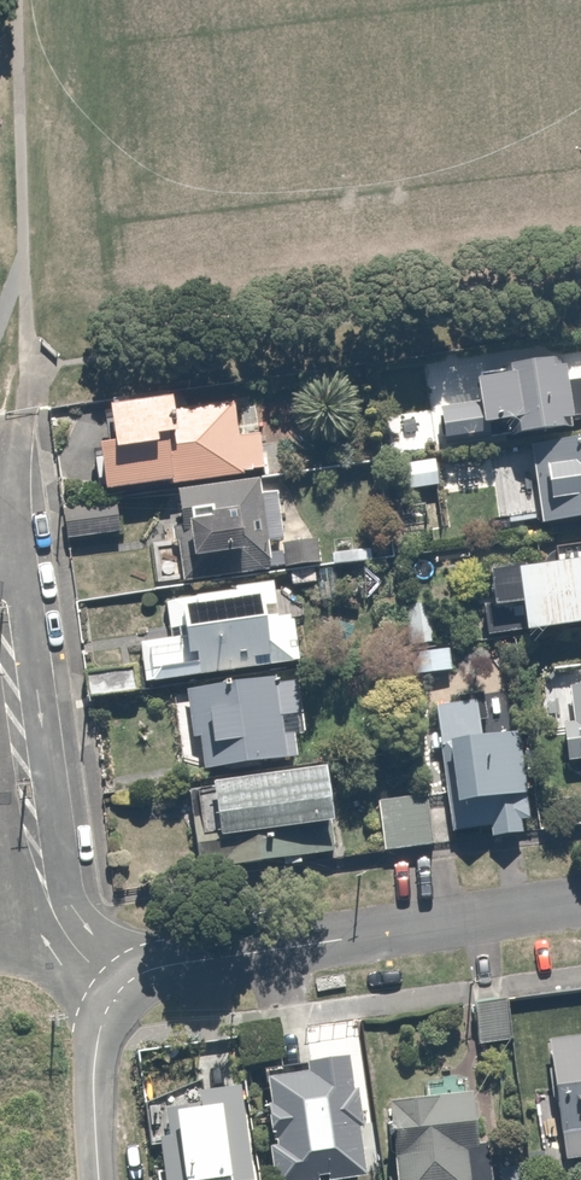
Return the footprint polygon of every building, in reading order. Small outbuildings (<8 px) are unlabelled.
[(438,445),(574,430),(572,420),(580,418),(580,377),(564,381),(558,359),(469,369),(475,398),(435,403),(438,445)] [(93,445),(99,490),(136,486),(165,481),(166,485),(266,471),(258,432),(237,436),(231,402),(171,410),(166,391),(101,400),(105,443),(93,445)] [(528,446),(539,525),(580,520),(580,438),(528,446)] [(401,489),(437,485),(433,461),(396,465),(401,489)] [(257,477),(163,488),(164,520),(167,539),(152,542),(158,584),(321,562),(318,547),(313,532),(299,514),(296,502),(288,488),(258,491),(257,477)] [(117,532),(113,502),(63,510),(67,539),(117,532)] [(484,571),(488,601),(479,604),(485,635),(580,622),(580,543),(551,547),(553,561),(484,571)] [(137,641),(144,686),(298,662),(292,618),(306,615),(302,580),(163,599),(169,636),(137,641)] [(85,674),(88,697),(137,691),(133,668),(85,674)] [(296,674),(185,689),(190,739),(198,738),(202,771),(297,757),(294,735),(305,733),(296,674)] [(567,684),(573,723),(561,724),(564,757),(580,756),(580,682),(567,684)] [(431,696),(450,831),(488,827),(489,837),(522,833),(518,820),(529,818),(511,685),(431,696)] [(327,770),(183,792),(194,872),(337,851),(327,770)] [(432,845),(426,794),(376,800),(383,851),(432,845)] [(501,998),(470,1001),(474,1041),(505,1038),(501,998)] [(553,1045),(562,1158),(580,1156),(580,1043),(553,1045)] [(258,1072),(271,1179),(342,1179),(365,1177),(349,1048),(316,1052),(318,1065),(258,1072)] [(172,1108),(178,1179),(252,1179),(243,1082),(170,1089),(172,1108)] [(386,1095),(393,1179),(471,1179),(468,1147),(477,1146),(472,1088),(386,1095)] [(493,1156),(494,1179),(522,1179),(521,1155),(493,1156)]
